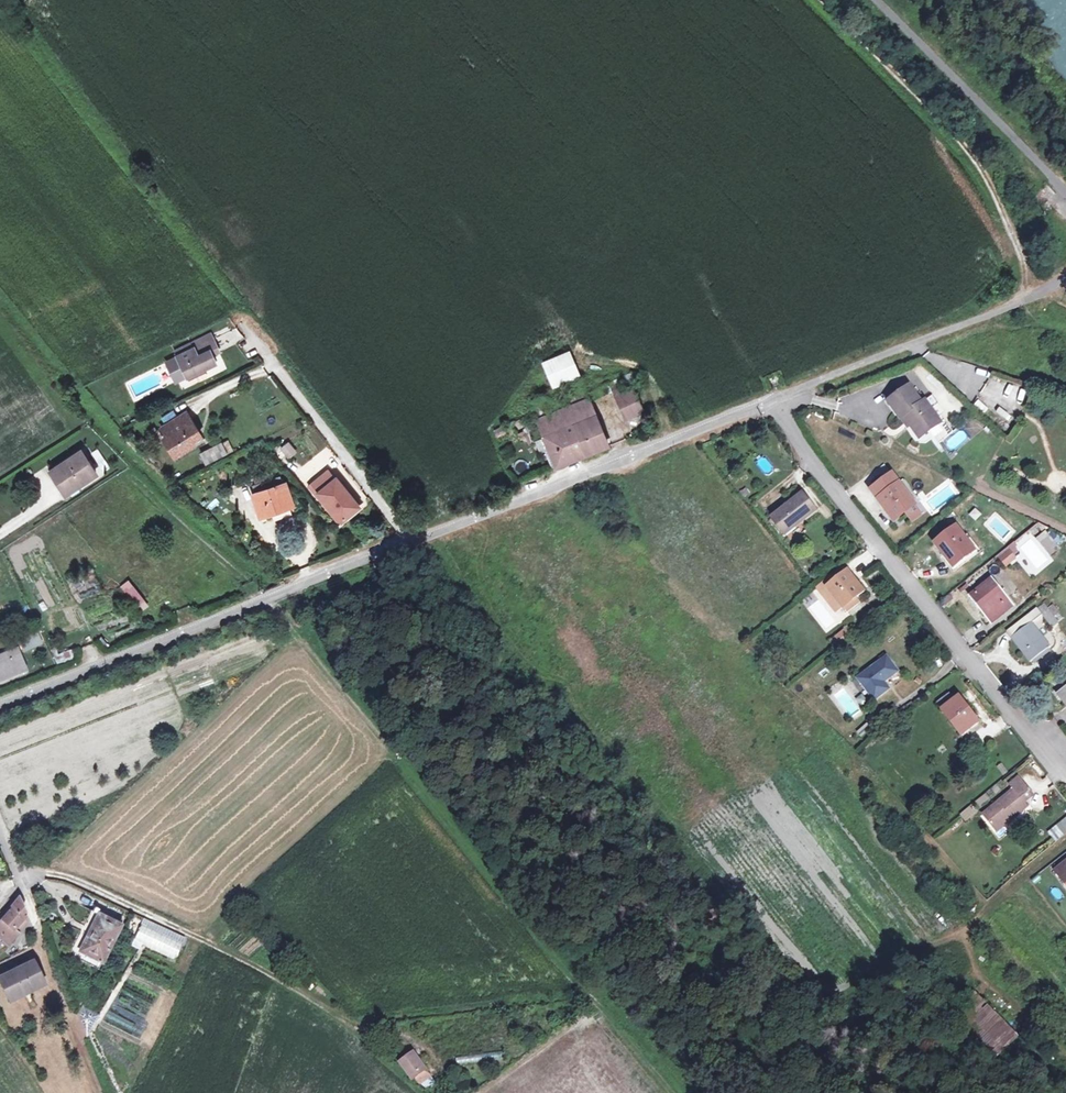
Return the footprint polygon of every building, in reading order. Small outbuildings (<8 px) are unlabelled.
[(195,348),(213,340),(210,335),(192,343),(195,348)] [(177,359),(166,364),(175,383),(186,378),(187,379),(216,365),(212,357),(210,352),(217,348),(213,340),(195,348),(194,349),(191,344),(183,348),(185,353),(176,358),(177,359)] [(219,354),(217,348),(210,352),(212,357),(219,354)] [(568,352),(542,363),(553,390),(580,379),(568,352)] [(908,387),(889,401),(902,419),(906,417),(910,424),(915,431),(923,425),(928,431),(938,424),(921,401),(920,402),(908,387)] [(633,391),(616,398),(625,419),(642,412),(633,391)] [(537,422),(544,437),(572,426),(595,417),(589,400),(578,405),(574,394),(563,398),(567,409),(537,422)] [(186,413),(161,429),(166,438),(163,440),(174,458),(194,445),(192,442),(193,440),(194,439),(194,438),(193,436),(192,435),(197,431),(186,413)] [(826,420),(818,414),(815,419),(823,424),(826,420)] [(572,426),(585,456),(608,447),(595,417),(572,426)] [(906,417),(902,419),(907,426),(910,424),(906,417)] [(923,425),(915,431),(920,437),(928,431),(923,425)] [(572,426),(544,437),(556,468),(585,456),(572,426)] [(203,440),(197,431),(192,435),(193,436),(194,438),(194,439),(193,440),(192,442),(194,445),(203,440)] [(295,453),(288,444),(282,448),(288,457),(295,453)] [(221,445),(201,455),(206,465),(226,455),(221,445)] [(97,448),(91,453),(104,472),(110,467),(97,448)] [(80,453),(52,472),(67,495),(96,475),(80,453)] [(323,464),(302,482),(306,486),(326,468),(323,464)] [(318,493),(337,479),(330,470),(309,487),(339,525),(342,523),(318,493)] [(267,474),(254,477),(257,485),(269,481),(267,474)] [(891,474),(869,490),(884,509),(888,506),(898,520),(915,507),(914,505),(898,484),(891,474)] [(269,481),(257,485),(253,486),(256,494),(254,495),(261,517),(271,514),(271,510),(292,503),(286,484),(284,485),(281,477),(269,481)] [(337,479),(318,493),(342,523),(358,510),(347,496),(349,494),(337,479)] [(904,480),(898,484),(914,505),(920,501),(904,480)] [(362,507),(368,504),(361,491),(355,494),(362,507)] [(802,493),(770,517),(783,533),(798,521),(800,523),(815,511),(802,493)] [(293,507),(292,503),(271,510),(271,514),(293,507)] [(888,506),(884,509),(894,523),(898,520),(888,506)] [(798,521),(783,533),(784,535),(800,523),(798,521)] [(975,551),(956,526),(937,542),(947,556),(946,557),(954,567),(975,551)] [(1059,549),(1046,532),(1036,539),(1049,556),(1059,549)] [(1004,567),(1022,556),(1015,544),(997,554),(1004,567)] [(843,564),(813,588),(833,613),(841,606),(843,608),(856,598),(864,592),(843,564)] [(1011,607),(990,581),(974,593),(982,605),(979,607),(992,622),(1011,607)] [(132,587),(125,593),(130,599),(137,593),(132,587)] [(137,593),(130,599),(136,605),(143,599),(137,593)] [(982,605),(974,593),(971,596),(979,607),(982,605)] [(860,603),(856,598),(843,608),(847,613),(860,603)] [(1058,623),(1044,604),(1037,609),(1052,628),(1058,623)] [(1041,616),(1036,610),(1023,620),(1028,626),(1013,638),(1031,662),(1032,661),(1049,648),(1050,648),(1031,624),(1041,616)] [(1028,626),(1023,620),(1008,632),(1013,638),(1028,626)] [(274,626),(265,630),(268,636),(277,633),(274,626)] [(844,631),(832,642),(837,648),(850,638),(844,631)] [(21,645),(34,640),(32,634),(18,640),(21,645)] [(21,645),(20,646),(23,650),(36,645),(34,640),(21,645)] [(1049,648),(1032,661),(1035,665),(1051,652),(1049,648)] [(0,656),(0,680),(25,670),(19,656),(11,659),(8,653),(0,656)] [(898,672),(886,656),(857,678),(874,701),(890,690),(884,682),(898,672)] [(823,680),(831,674),(826,667),(818,672),(823,680)] [(1060,698),(1065,693),(1065,688),(1057,695),(1060,698)] [(950,694),(937,703),(959,733),(968,726),(970,728),(978,722),(959,697),(955,701),(950,694)] [(968,726),(959,733),(961,735),(970,728),(968,726)] [(1033,796),(1018,777),(1009,784),(1013,790),(983,815),(994,829),(1010,817),(1013,820),(1028,807),(1025,803),(1033,796)] [(965,822),(976,814),(971,806),(960,814),(965,822)] [(1010,817),(994,829),(997,833),(1013,820),(1010,817)] [(1057,826),(1063,835),(1065,833),(1065,819),(1057,826)] [(1054,872),(1065,887),(1065,862),(1054,872)] [(18,898),(11,906),(12,908),(0,921),(0,934),(3,936),(4,934),(11,941),(18,933),(14,930),(23,920),(24,918),(19,914),(24,910),(18,898)] [(120,925),(92,911),(70,955),(98,969),(120,925)] [(247,920),(242,915),(236,920),(242,926),(247,920)] [(132,942),(175,962),(186,938),(143,918),(132,942)] [(26,922),(23,920),(14,930),(18,933),(26,922)] [(3,936),(0,940),(6,946),(11,941),(4,934),(3,936)] [(0,978),(0,983),(8,999),(43,983),(33,962),(0,978)] [(1019,1035),(986,1002),(985,1003),(980,998),(957,1020),(996,1058),(1019,1035)] [(504,1061),(504,1052),(455,1055),(456,1063),(504,1061)] [(415,1054),(403,1063),(413,1077),(416,1075),(421,1082),(423,1083),(432,1077),(415,1054)]
